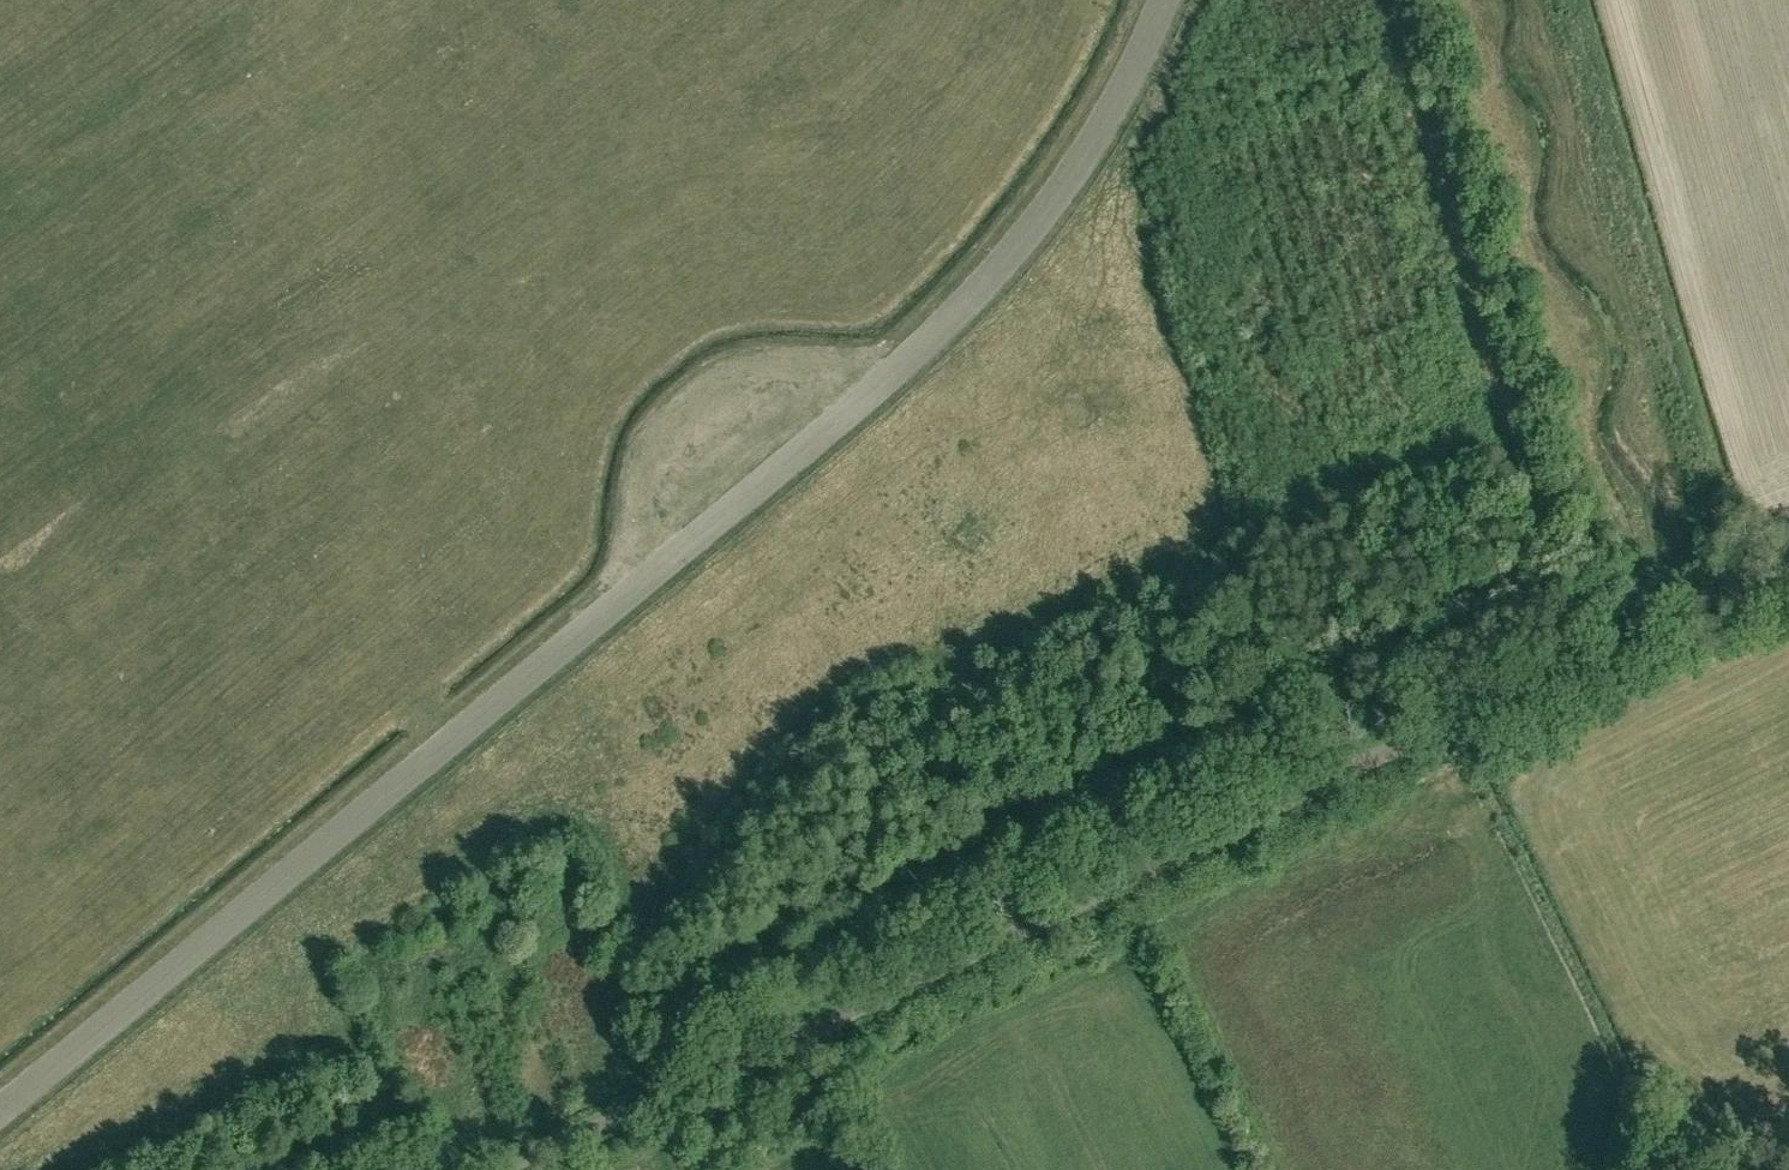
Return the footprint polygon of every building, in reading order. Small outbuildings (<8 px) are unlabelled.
[(1570,557),(1566,550),(1557,554),(1561,562),(1570,557)] [(1625,1074),(1612,1079),(1618,1092),(1631,1087),(1625,1074)]
